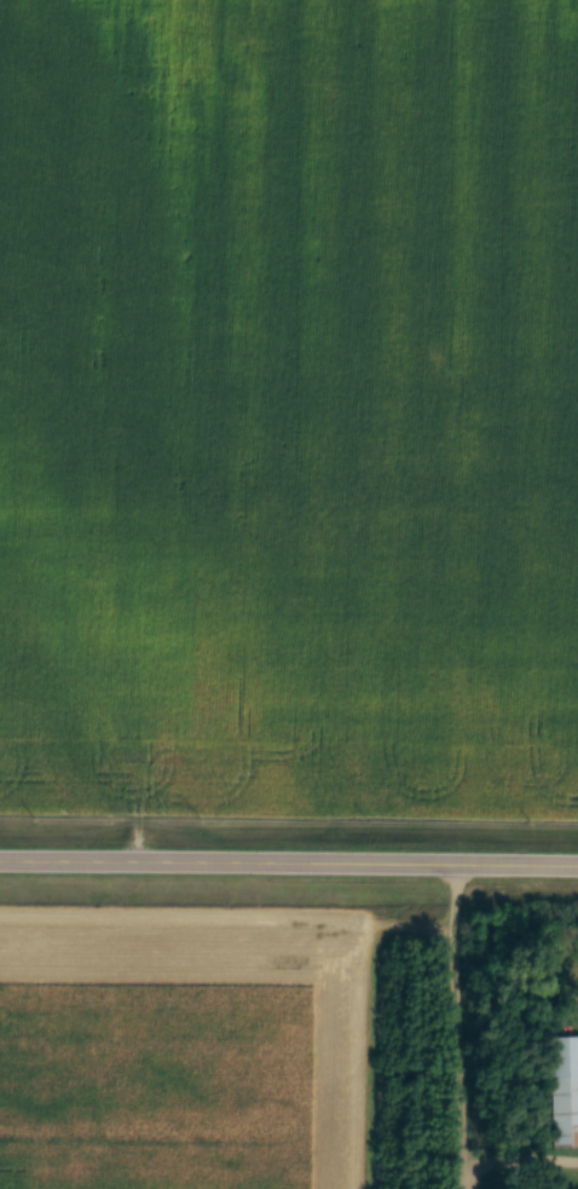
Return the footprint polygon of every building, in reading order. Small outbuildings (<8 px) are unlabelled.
[(577,1146),(577,1036),(548,1036),(547,1145),(577,1146)]
